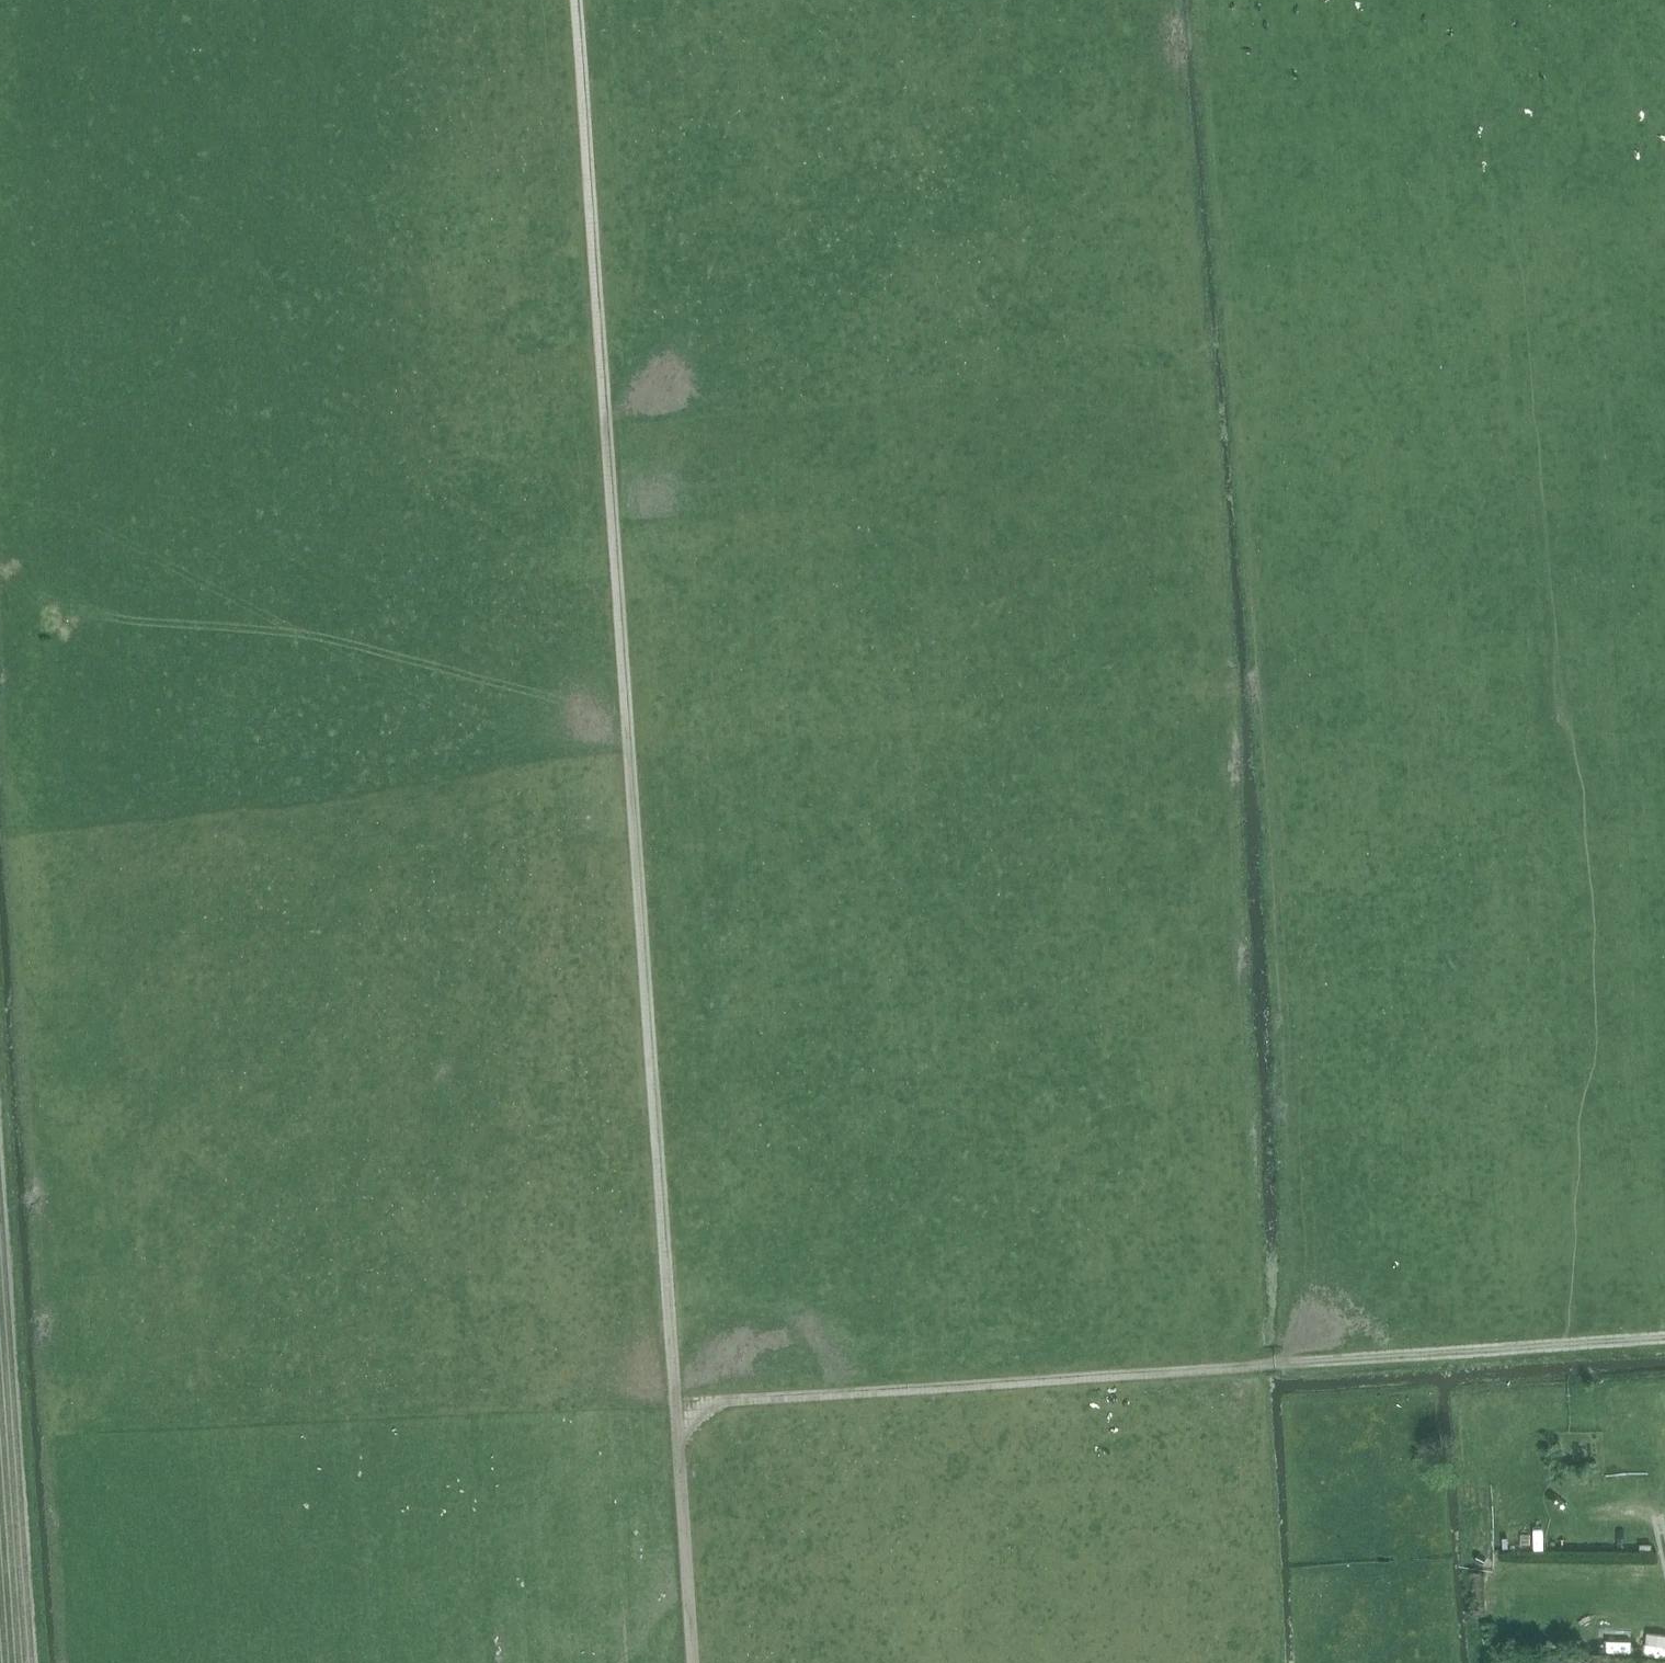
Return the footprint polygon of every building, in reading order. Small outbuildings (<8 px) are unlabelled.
[(1536,1550),(1536,1563),(1559,1562),(1559,1549),(1536,1550)] [(1642,1656),(1623,1655),(1623,1662),(1642,1662),(1642,1656)]
